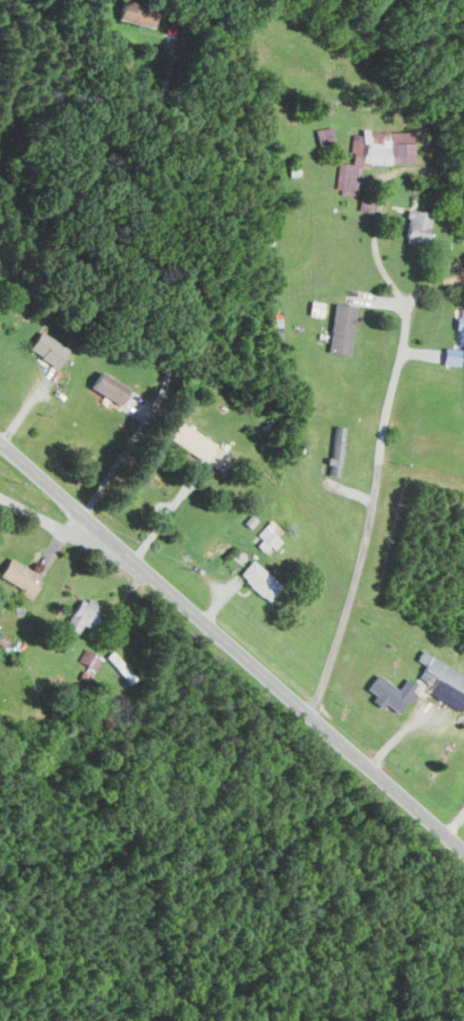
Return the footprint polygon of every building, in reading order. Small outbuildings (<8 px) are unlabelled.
[(128,0),(126,0),(122,19),(154,27),(158,7),(128,0)] [(336,142),(331,125),(315,129),(319,146),(336,142)] [(412,163),(412,130),(362,130),(362,134),(351,134),(352,163),(337,163),(337,189),(359,189),(359,163),(412,163)] [(405,241),(427,243),(430,211),(408,209),(405,241)] [(356,305),(336,302),(328,351),(348,354),(356,305)] [(28,351),(59,366),(69,346),(38,331),(28,351)] [(461,348),(444,347),(443,364),(459,365),(461,348)] [(90,386),(119,405),(129,388),(100,369),(90,386)] [(232,454),(179,420),(168,437),(221,471),(232,454)] [(339,475),(343,426),(333,425),(330,463),(329,474),(339,475)] [(267,554),(282,541),(276,536),(282,530),(271,519),(256,533),(261,539),(257,543),(267,554)] [(189,567),(197,560),(187,548),(179,554),(189,567)] [(30,599),(41,580),(34,576),(36,572),(9,557),(0,573),(0,576),(22,588),(19,593),(30,599)] [(238,576),(269,600),(281,584),(250,560),(238,576)] [(89,628),(101,607),(81,596),(64,626),(77,633),(82,624),(89,628)] [(4,646),(8,637),(0,633),(0,644),(4,646)] [(102,657),(84,648),(77,661),(96,670),(102,657)] [(431,655),(419,677),(463,703),(463,674),(431,655)] [(398,689),(377,674),(367,689),(376,695),(372,700),(381,707),(384,702),(399,712),(418,685),(407,677),(398,689)]
